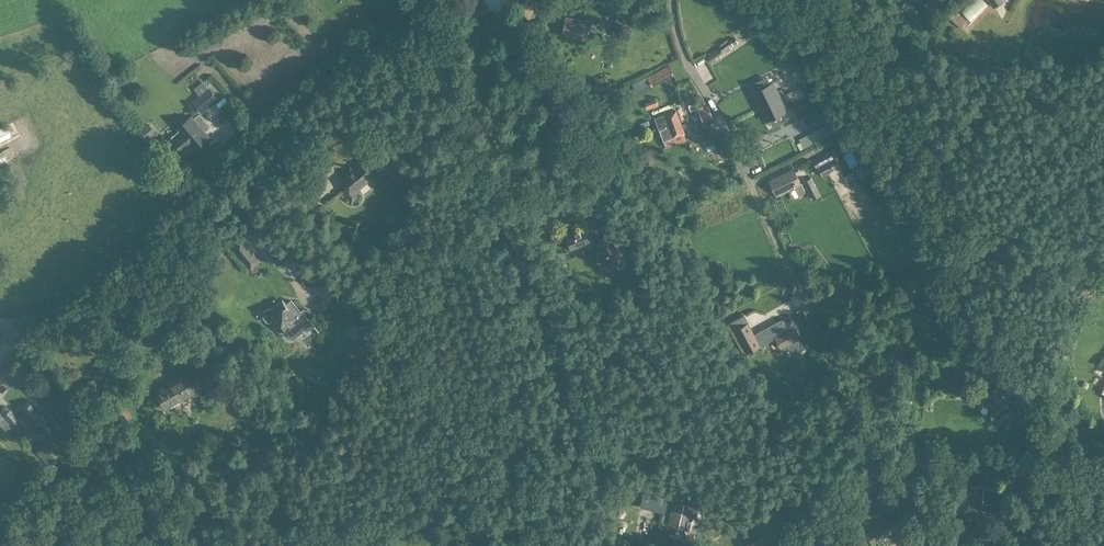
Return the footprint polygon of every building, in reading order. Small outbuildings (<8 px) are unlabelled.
[(518,7),(528,18),(547,0),(526,0),(518,7)] [(954,1),(959,6),(958,8),(965,15),(975,4),(973,2),(975,0),(955,0),(954,1)] [(759,13),(749,20),(753,26),(763,19),(759,13)] [(563,33),(586,38),(590,22),(567,17),(563,33)] [(736,36),(747,31),(744,25),(733,30),(736,36)] [(780,40),(774,44),(781,54),(787,50),(780,40)] [(720,48),(723,52),(732,45),(729,41),(720,48)] [(710,60),(722,53),(719,48),(707,56),(710,60)] [(800,66),(794,57),(786,62),(792,71),(800,66)] [(647,76),(651,83),(652,85),(674,74),(669,64),(647,76)] [(767,76),(752,83),(756,91),(753,92),(760,106),(784,94),(782,89),(777,91),(773,83),(771,84),(767,76)] [(202,113),(219,99),(203,80),(194,88),(200,95),(192,101),(202,113)] [(812,86),(806,90),(809,95),(815,90),(812,86)] [(784,94),(760,106),(767,120),(769,119),(773,126),(788,119),(784,111),(786,110),(782,102),(787,100),(784,94)] [(647,108),(652,106),(658,104),(656,98),(650,100),(645,102),(647,108)] [(815,115),(822,110),(815,99),(807,104),(815,115)] [(703,122),(713,118),(708,105),(698,109),(703,122)] [(675,108),(654,116),(663,139),(684,131),(682,127),(686,125),(684,121),(680,122),(675,108)] [(182,133),(174,140),(183,150),(191,143),(195,149),(209,137),(192,117),(184,123),(182,123),(178,127),(177,128),(179,130),(180,130),(182,133)] [(149,143),(158,136),(155,132),(156,132),(149,122),(145,125),(143,122),(136,128),(149,143)] [(827,123),(811,131),(811,132),(816,143),(833,134),(832,133),(827,123)] [(11,135),(6,124),(0,127),(0,140),(11,135)] [(0,151),(0,165),(8,161),(7,159),(3,150),(0,151)] [(818,166),(835,157),(832,150),(814,159),(818,166)] [(835,157),(818,166),(823,175),(835,168),(835,167),(838,165),(838,167),(840,166),(835,157)] [(372,161),(367,165),(362,159),(341,176),(348,184),(343,189),(352,199),(357,195),(354,191),(379,170),(372,161)] [(850,165),(839,170),(842,177),(853,172),(850,165)] [(794,169),(770,181),(777,195),(801,183),(794,169)] [(821,195),(811,177),(804,180),(813,199),(821,195)] [(612,238),(614,237),(609,228),(602,232),(598,226),(595,227),(593,223),(582,227),(581,225),(563,233),(569,246),(591,237),(602,254),(599,255),(605,264),(621,254),(612,238)] [(231,246),(243,260),(250,269),(260,261),(240,238),(231,246)] [(1077,267),(1079,276),(1089,273),(1087,264),(1077,267)] [(302,308),(300,310),(289,298),(283,303),(280,299),(271,306),(266,306),(262,309),(260,315),(264,319),(269,320),(276,329),(277,328),(284,336),(289,337),(300,328),(306,327),(312,323),(304,314),(306,312),(307,310),(305,308),(302,308)] [(782,320),(755,334),(761,345),(776,337),(781,348),(802,337),(795,324),(787,329),(782,320)] [(749,322),(735,330),(746,351),(747,353),(761,345),(755,334),(749,322)] [(1011,346),(1000,355),(1006,363),(1017,354),(1011,346)] [(179,400),(195,391),(185,373),(163,386),(164,387),(155,392),(164,407),(178,398),(179,400)] [(215,383),(219,379),(221,377),(217,373),(213,376),(211,378),(215,383)] [(4,394),(8,390),(4,385),(0,389),(4,394)] [(1053,413),(1044,392),(1036,395),(1045,416),(1053,413)] [(32,400),(22,409),(31,418),(36,425),(33,428),(38,434),(42,430),(43,432),(44,431),(53,423),(32,400)] [(10,407),(6,405),(0,411),(0,424),(6,431),(13,424),(22,434),(28,428),(10,407)] [(49,440),(38,453),(49,463),(61,450),(49,440)] [(1012,479),(1011,486),(1027,488),(1028,481),(1021,480),(1012,479)] [(1002,498),(1003,488),(975,485),(975,492),(961,491),(959,508),(968,509),(968,503),(982,504),(982,510),(996,511),(998,498),(1002,498)] [(644,493),(641,506),(665,512),(668,499),(644,493)] [(686,528),(692,505),(674,500),(668,524),(686,528)]
